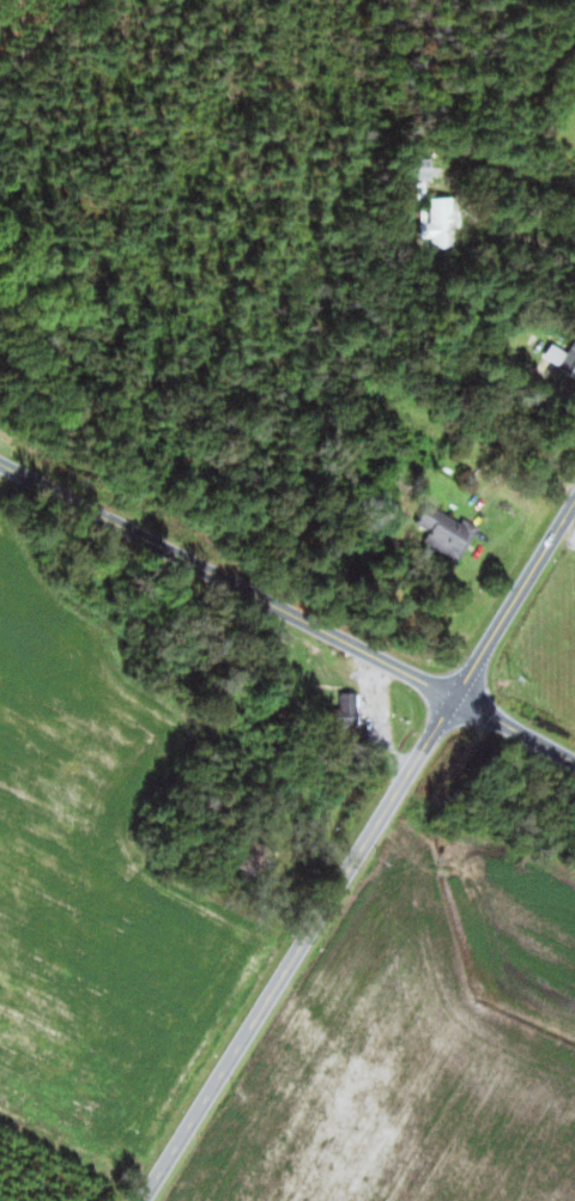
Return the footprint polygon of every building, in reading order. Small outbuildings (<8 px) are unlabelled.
[(456,198),(427,198),(426,182),(417,182),(418,229),(432,228),(432,247),(457,247),(456,198)] [(555,343),(546,357),(574,376),(574,345),(570,352),(555,343)] [(462,561),(480,529),(432,502),(414,534),(462,561)] [(362,724),(362,693),(341,693),(341,711),(332,711),(332,724),(362,724)] [(244,867),(263,874),(272,848),(253,842),(244,867)]
